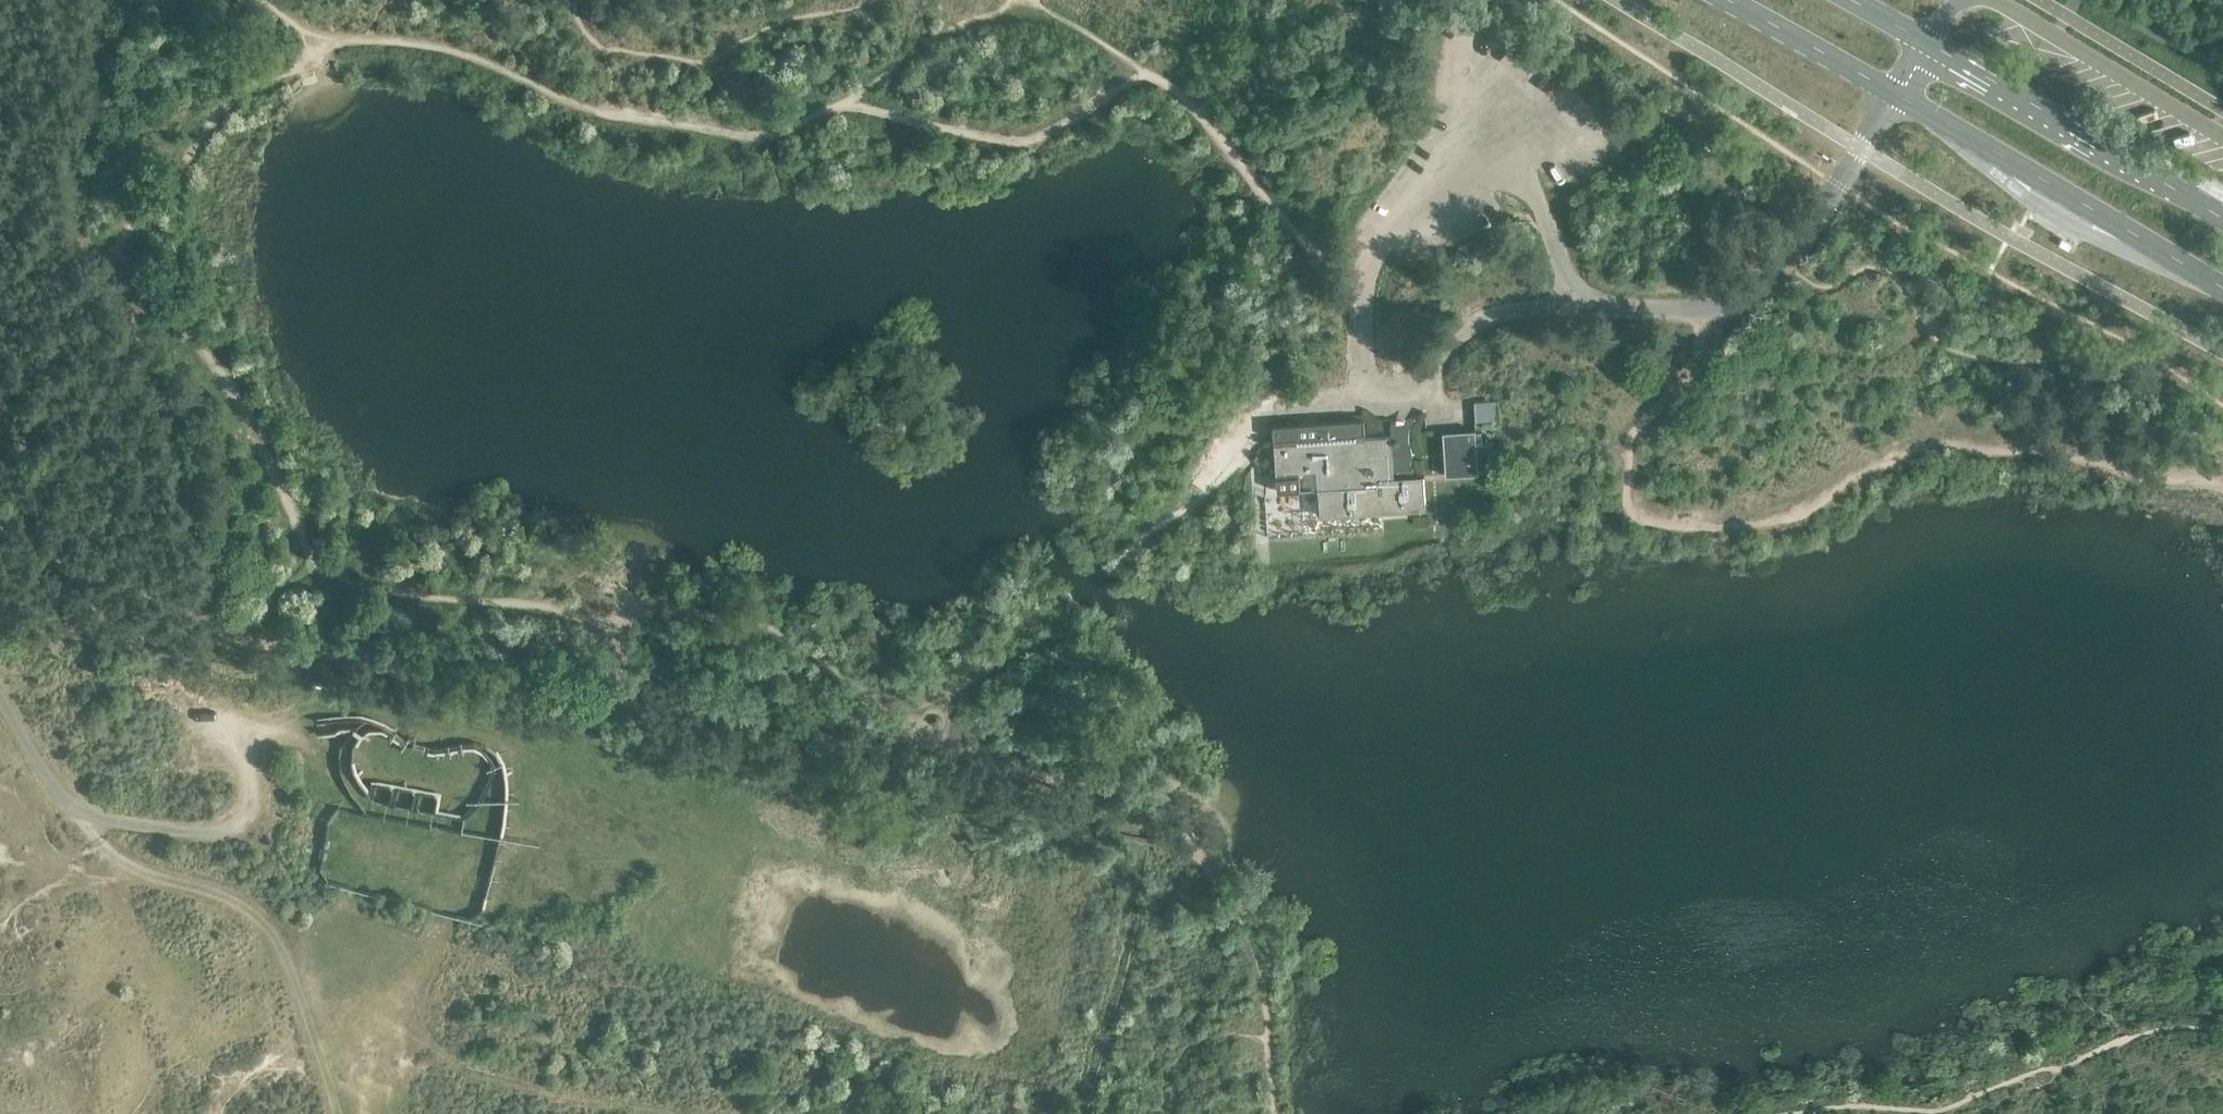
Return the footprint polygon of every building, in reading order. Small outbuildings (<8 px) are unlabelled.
[(1473,400),(1474,419),(1498,417),(1498,399),(1473,400)] [(1313,488),(1315,516),(1382,510),(1381,504),(1425,501),(1423,473),(1393,475),(1390,434),(1364,437),(1362,418),(1271,425),(1276,491),(1313,488)] [(1490,459),(1477,460),(1476,450),(1489,449),(1489,441),(1476,442),(1475,429),(1443,431),(1446,474),(1491,470),(1490,459)]
